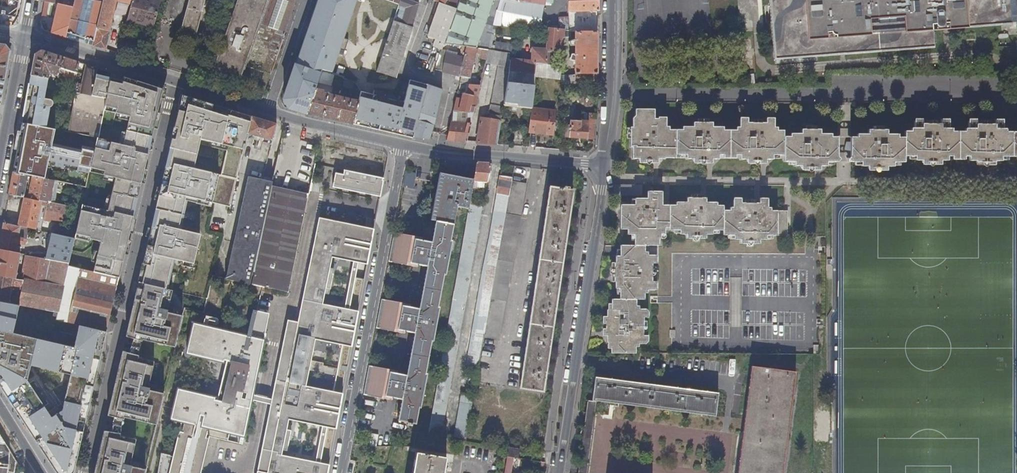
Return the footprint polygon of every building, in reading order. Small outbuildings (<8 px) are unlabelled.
[(45,2),(58,4),(52,33),(66,37),(67,33),(73,7),(62,4),(63,2),(60,1),(60,0),(45,0),(45,2)] [(74,0),(73,7),(67,33),(94,41),(102,0),(74,0)] [(94,41),(93,46),(106,50),(111,31),(108,30),(109,23),(112,23),(117,0),(131,4),(132,0),(102,0),(94,41)] [(158,0),(132,0),(131,4),(128,18),(144,22),(144,24),(155,27),(161,1),(158,0)] [(180,35),(196,39),(206,0),(189,0),(180,35)] [(211,73),(256,88),(263,71),(266,72),(257,98),(262,100),(297,0),(237,0),(211,73)] [(308,114),(316,89),(323,71),(331,73),(338,54),(343,56),(349,40),(344,38),(357,0),(320,0),(286,100),(289,109),(308,114)] [(344,79),(356,83),(387,0),(373,0),(344,77),(344,78),(344,79)] [(400,5),(407,8),(403,24),(413,27),(420,3),(411,0),(401,0),(401,1),(400,5)] [(461,0),(436,0),(436,1),(457,9),(461,0)] [(457,9),(445,43),(445,44),(460,46),(467,47),(475,48),(491,0),(461,0),(457,9)] [(570,11),(571,30),(571,31),(576,31),(598,31),(598,11),(600,11),(600,0),(569,0),(570,11)] [(779,58),(934,45),(934,35),(969,31),(969,29),(1016,24),(1016,0),(774,0),(779,58)] [(563,11),(562,13),(562,18),(561,24),(561,30),(564,30),(569,30),(571,30),(570,11),(563,11)] [(403,24),(395,21),(384,54),(403,60),(413,27),(403,24)] [(561,30),(559,30),(559,41),(548,41),(548,49),(533,49),(533,61),(511,59),(510,73),(504,104),(532,107),(537,62),(548,64),(548,51),(563,53),(564,37),(571,37),(571,31),(571,30),(569,30),(564,30),(561,30)] [(598,31),(576,31),(576,74),(598,74),(598,31)] [(93,46),(94,41),(67,33),(66,37),(93,46)] [(512,45),(496,43),(495,51),(511,53),(512,45)] [(9,62),(11,51),(6,45),(0,44),(0,77),(6,78),(9,62)] [(461,76),(467,47),(460,46),(458,53),(462,54),(461,57),(447,54),(443,71),(461,76)] [(477,48),(475,48),(467,47),(461,76),(463,77),(471,78),(477,48)] [(484,59),(485,49),(478,49),(477,58),(484,59)] [(77,75),(80,62),(41,50),(35,54),(31,75),(34,76),(48,79),(50,73),(53,73),(53,76),(59,77),(59,75),(58,75),(59,71),(64,73),(65,70),(74,72),(71,86),(75,87),(77,75)] [(510,73),(511,59),(510,59),(511,53),(495,51),(494,51),(489,50),(486,63),(499,66),(490,115),(502,117),(504,104),(510,73)] [(564,53),(563,53),(548,51),(548,64),(563,66),(564,53)] [(384,55),(379,71),(394,76),(398,66),(400,67),(402,61),(384,55)] [(81,90),(81,93),(107,98),(105,110),(130,115),(124,144),(107,140),(107,139),(99,137),(99,138),(93,168),(105,171),(104,176),(116,179),(109,211),(82,206),(76,234),(89,237),(89,239),(101,241),(94,272),(119,278),(120,278),(163,88),(122,76),(120,83),(96,78),(98,68),(86,64),(82,84),(81,90)] [(598,74),(576,74),(576,85),(597,85),(598,74)] [(79,89),(81,90),(82,84),(80,84),(81,77),(79,76),(77,75),(75,87),(74,92),(78,93),(79,89)] [(107,98),(81,93),(78,93),(74,92),(73,95),(76,95),(70,122),(48,118),(51,105),(53,104),(54,102),(53,100),(52,99),(51,98),(45,97),(48,79),(34,76),(25,113),(24,113),(22,122),(48,128),(65,131),(89,136),(99,138),(99,137),(105,110),(107,98)] [(357,109),(354,125),(413,138),(431,139),(443,89),(410,80),(403,103),(361,91),(359,102),(357,109)] [(479,94),(481,85),(467,84),(465,91),(479,94)] [(316,89),(308,114),(354,125),(357,109),(359,102),(324,94),(324,91),(316,89)] [(475,113),(479,97),(464,93),(463,99),(457,98),(454,111),(475,113)] [(176,345),(183,312),(170,308),(170,306),(165,305),(166,302),(170,303),(175,280),(168,278),(177,240),(197,244),(203,220),(183,215),(189,186),(202,189),(202,185),(234,192),(241,165),(197,155),(201,136),(229,142),(230,137),(246,141),(248,133),(252,117),(183,95),(127,335),(143,339),(144,337),(176,345)] [(556,111),(532,108),(529,132),(553,134),(556,111)] [(832,162),(832,134),(820,134),(820,130),(801,129),(801,134),(790,134),(790,137),(784,137),(784,130),(777,130),(777,127),(774,127),(774,121),(772,118),(766,118),(766,123),(748,123),(748,118),(742,118),(739,121),(739,127),(736,127),(736,130),(723,130),(724,127),(713,127),(713,123),(693,123),(693,127),(682,127),(682,130),(669,130),(669,127),(666,127),(666,120),(664,117),(658,117),(658,119),(654,119),(655,109),(636,109),(636,115),(633,119),(633,127),(631,127),(631,147),(633,147),(633,159),(646,159),(646,163),(654,163),(654,159),(665,159),(666,154),(687,155),(687,158),(700,159),(700,163),(708,163),(708,159),(720,159),(720,155),(741,155),(741,159),(754,159),(754,164),(762,164),(762,159),(773,159),(773,155),(784,155),(784,162),(794,162),(795,166),(807,166),(808,170),(816,170),(816,166),(827,166),(827,162),(832,162)] [(454,111),(452,123),(472,125),(475,113),(454,111)] [(597,124),(597,114),(587,113),(586,121),(571,121),(571,124),(567,124),(566,138),(588,139),(590,123),(597,124)] [(248,133),(273,140),(278,125),(252,117),(248,133)] [(498,145),(502,122),(490,120),(482,118),(478,143),(498,145)] [(1006,132),(1006,129),(1003,129),(1003,123),(1001,120),(995,120),(995,124),(977,124),(977,120),(971,119),(968,122),(968,129),(965,129),(965,132),(952,132),(952,129),(949,129),(950,122),(947,119),(941,119),(941,124),(923,124),(923,119),(917,119),(914,122),(914,128),(911,128),(911,131),(904,131),(904,137),(898,137),(899,135),(887,134),(887,131),(868,130),(868,135),(857,135),(857,162),(861,162),(861,166),(873,166),(873,170),(880,171),(880,166),(894,166),(894,162),(905,162),(905,156),(915,156),(915,161),(929,161),(929,165),(936,165),(937,161),(948,161),(948,156),(969,157),(969,161),(983,161),(983,165),(991,165),(991,161),(1002,161),(1002,157),(1016,157),(1016,132),(1006,132)] [(44,146),(48,128),(22,122),(19,141),(44,146)] [(452,123),(447,141),(468,142),(472,125),(452,123)] [(595,139),(597,124),(590,123),(588,139),(595,139)] [(54,181),(67,184),(70,170),(82,172),(89,136),(65,131),(54,181)] [(492,164),(478,163),(475,179),(475,181),(489,182),(492,164)] [(325,191),(371,200),(377,174),(330,165),(325,191)] [(24,196),(27,175),(13,172),(9,193),(24,196)] [(459,207),(470,209),(472,198),(475,181),(475,179),(441,172),(432,220),(437,221),(433,239),(396,232),(391,260),(428,267),(421,304),(383,297),(378,324),(416,331),(409,368),(371,361),(366,388),(404,395),(399,420),(409,422),(408,424),(413,425),(414,423),(417,424),(420,407),(422,408),(429,373),(427,373),(433,341),(435,341),(441,307),(440,307),(446,274),(448,275),(454,240),(452,240),(455,224),(456,224),(459,207)] [(513,181),(514,177),(501,175),(495,212),(507,214),(513,181)] [(50,202),(54,181),(33,177),(29,198),(42,200),(47,201),(50,202)] [(250,284),(273,182),(249,177),(225,278),(225,279),(250,284)] [(527,183),(513,181),(507,214),(492,302),(486,338),(499,340),(527,183)] [(251,284),(262,287),(273,289),(289,293),(310,193),(273,186),(251,284)] [(551,187),(521,388),(544,392),(574,190),(570,189),(570,187),(566,186),(566,189),(551,187)] [(611,343),(611,353),(636,353),(636,347),(639,347),(639,344),(645,344),(648,341),(648,336),(643,335),(643,317),(648,317),(648,311),(646,309),(639,309),(639,306),(636,306),(636,299),(644,299),(645,292),(647,292),(647,289),(655,290),(656,288),(656,281),(652,281),(653,263),(657,263),(657,258),(655,254),(648,254),(648,245),(659,245),(659,238),(661,238),(661,234),(665,234),(666,227),(669,227),(669,229),(680,230),(680,234),(687,234),(687,235),(689,238),(703,238),(706,236),(706,234),(712,234),(713,230),(723,230),(723,235),(734,235),(734,239),(740,239),(740,241),(744,244),(757,244),(760,241),(760,239),(767,239),(767,235),(788,235),(788,210),(771,210),(771,207),(768,207),(768,201),(766,198),(760,198),(759,203),(742,203),(742,198),(735,198),(733,200),(733,207),(730,207),(730,210),(724,210),(724,205),(717,205),(717,202),(706,202),(706,198),(687,198),(687,202),(676,202),(676,205),(662,205),(663,194),(660,191),(647,191),(647,198),(635,198),(634,204),(623,204),(620,207),(620,229),(628,229),(628,234),(635,234),(634,245),(620,245),(620,256),(616,256),(615,269),(611,269),(611,277),(615,277),(615,288),(619,288),(619,299),(611,299),(611,310),(607,310),(607,323),(602,324),(602,332),(607,332),(606,343),(611,343)] [(21,226),(36,230),(42,200),(29,198),(24,197),(18,226),(21,226)] [(470,209),(469,213),(482,214),(483,206),(482,206),(483,200),(472,198),(470,209)] [(58,221),(63,223),(67,206),(50,202),(47,201),(45,212),(59,215),(58,221)] [(507,214),(495,212),(481,291),(466,370),(479,371),(486,338),(492,302),(507,214)] [(469,213),(429,435),(442,437),(482,214),(469,213)] [(319,215),(298,322),(289,320),(258,472),(328,472),(330,465),(281,456),(288,421),(338,430),(344,393),(303,385),(313,338),(352,348),(358,311),(323,304),(334,255),(368,262),(376,227),(319,215)] [(21,226),(18,226),(4,223),(0,243),(0,250),(16,253),(18,244),(23,245),(24,238),(19,237),(21,226)] [(49,259),(69,263),(75,238),(60,235),(55,234),(49,259)] [(16,279),(21,254),(16,253),(0,250),(0,276),(16,279)] [(818,254),(673,253),(672,354),(814,355),(820,355),(820,345),(820,330),(826,330),(826,326),(824,326),(823,319),(817,319),(818,254)] [(107,332),(119,278),(94,272),(69,266),(69,263),(49,259),(26,255),(21,279),(16,279),(0,276),(0,301),(17,304),(37,307),(43,309),(59,312),(57,320),(76,324),(105,331),(107,332)] [(2,395),(52,472),(71,472),(105,331),(76,324),(71,348),(66,376),(60,411),(50,417),(25,382),(28,365),(33,340),(9,334),(17,304),(0,301),(0,392),(2,395)] [(208,432),(216,434),(216,436),(243,443),(251,401),(248,400),(249,396),(251,397),(252,392),(263,342),(221,331),(221,334),(205,332),(204,332),(203,333),(202,334),(200,343),(203,344),(201,354),(228,361),(218,401),(179,391),(174,409),(186,412),(175,460),(173,459),(174,457),(162,454),(159,472),(198,472),(208,432)] [(71,348),(33,340),(28,365),(66,376),(71,348)] [(141,353),(124,349),(109,415),(125,418),(126,416),(157,424),(165,391),(151,388),(152,386),(147,384),(148,381),(151,382),(156,359),(140,356),(141,353)] [(770,370),(752,368),(738,472),(783,472),(796,374),(777,371),(770,370)] [(597,401),(610,403),(618,404),(715,417),(719,394),(595,377),(592,400),(597,401)] [(462,402),(456,440),(467,442),(475,397),(463,395),(462,402)] [(597,401),(592,400),(587,400),(577,472),(587,472),(597,401)] [(105,431),(96,472),(145,472),(146,470),(133,467),(134,466),(129,465),(130,461),(132,462),(137,439),(121,435),(122,433),(105,431)] [(0,444),(0,464),(9,464),(10,450),(7,444),(0,444)] [(508,456),(519,458),(520,449),(510,447),(508,456)] [(9,464),(8,472),(16,472),(17,461),(10,450),(9,464)] [(426,454),(417,453),(414,472),(423,472),(426,454)] [(423,472),(445,472),(448,458),(426,454),(423,472)] [(0,464),(0,472),(8,472),(9,464),(0,464)] [(693,472),(674,465),(671,472),(692,472),(693,472)]
